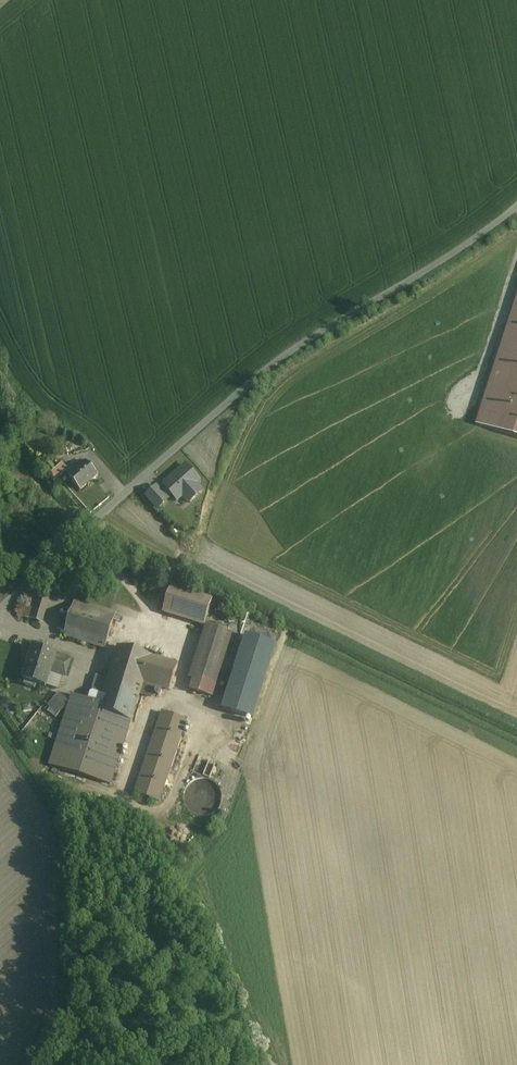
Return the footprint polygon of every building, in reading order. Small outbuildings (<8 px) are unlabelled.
[(476,425),(516,438),(516,294),(476,425)] [(56,468),(49,461),(45,466),(51,473),(56,468)] [(97,475),(86,461),(68,476),(79,490),(97,475)] [(68,470),(62,463),(56,468),(51,473),(57,480),(68,470)] [(185,466),(163,485),(177,501),(182,497),(188,504),(202,491),(195,484),(199,481),(185,466)] [(166,499),(156,487),(146,497),(156,508),(166,499)] [(48,588),(35,584),(33,590),(46,594),(48,588)] [(172,587),(170,587),(162,612),(204,625),(209,608),(212,600),(177,589),(172,587)] [(33,590),(28,606),(23,605),(20,615),(38,622),(46,594),(33,590)] [(115,613),(74,600),(64,634),(104,647),(115,613)] [(206,625),(189,677),(193,679),(203,682),(214,686),(231,633),(206,625)] [(245,636),(222,708),(252,717),(275,645),(245,636)] [(55,653),(33,646),(32,647),(34,648),(28,668),(26,667),(22,679),(24,679),(23,684),(33,687),(35,683),(45,686),(50,671),(64,675),(70,659),(55,655),(55,653)] [(84,698),(71,694),(69,701),(68,700),(68,701),(69,701),(49,764),(110,784),(122,747),(139,694),(143,681),(148,683),(169,689),(177,665),(117,646),(103,691),(99,703),(84,698)] [(203,682),(193,679),(189,689),(200,693),(203,682)] [(148,683),(143,681),(139,694),(140,694),(140,695),(144,696),(148,683)] [(102,692),(91,688),(87,691),(84,698),(99,703),(103,691),(102,691),(102,692)] [(68,700),(57,691),(46,705),(49,707),(57,714),(68,701),(68,700)] [(57,714),(49,707),(47,710),(55,717),(57,714)] [(161,712),(134,792),(159,801),(186,721),(161,712)] [(207,778),(199,777),(191,780),(185,787),(183,795),(183,803),(189,811),(196,816),(208,816),(216,810),(221,800),(221,791),(215,782),(207,778)]
